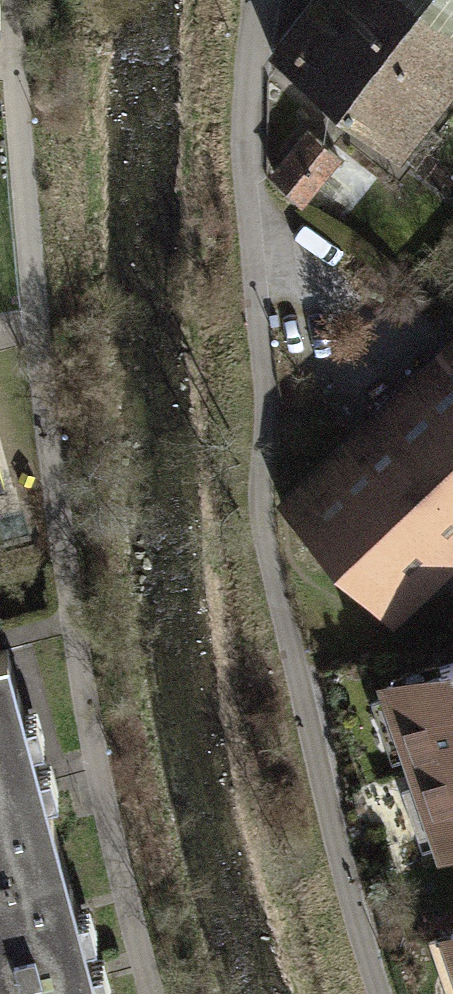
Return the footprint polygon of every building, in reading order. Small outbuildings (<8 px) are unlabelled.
[(273,52),(406,155),(452,94),(452,0),(313,0),(273,52)] [(345,154),(308,124),(271,169),(301,203),(345,154)] [(452,523),(452,359),(428,383),(371,436),(325,480),(289,514),(371,600),(452,523)] [(379,676),(440,856),(452,851),(452,650),(379,676)] [(8,860),(10,867),(63,853),(44,782),(36,753),(9,652),(0,655),(0,862),(8,860)] [(0,862),(0,993),(100,993),(96,977),(94,970),(92,963),(63,853),(10,867),(8,860),(0,862)] [(441,928),(452,964),(452,924),(441,928)]
